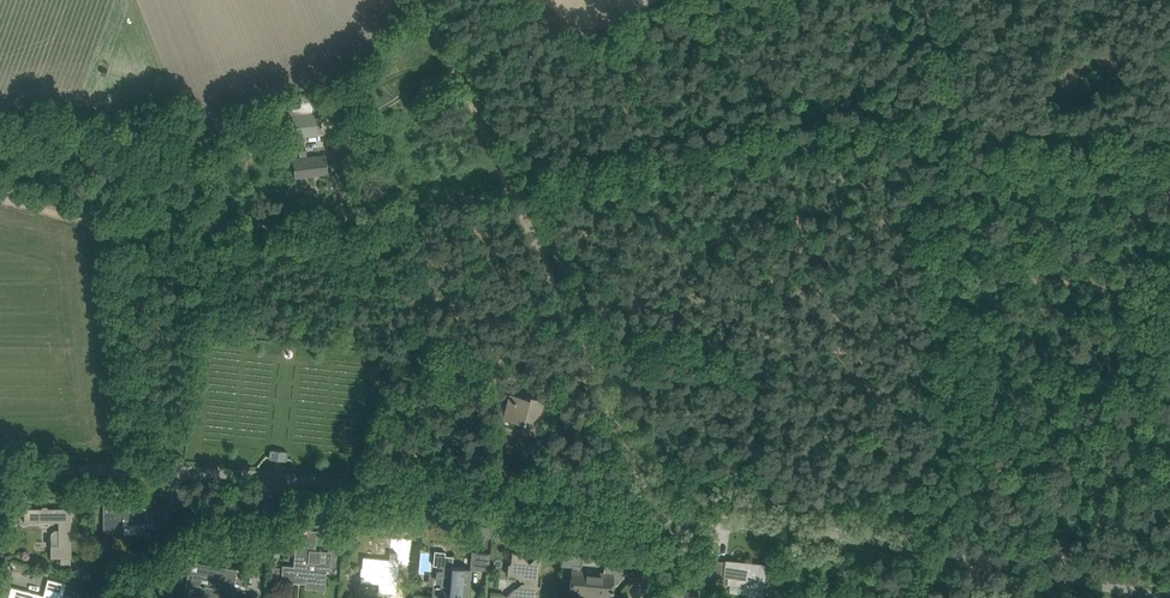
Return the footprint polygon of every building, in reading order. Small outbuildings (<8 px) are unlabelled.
[(1155,74),(1143,82),(1148,89),(1160,81),(1155,74)] [(285,108),(283,101),(268,104),(269,109),(279,107),(280,109),(285,108)] [(289,138),(319,135),(316,112),(286,115),(289,138)] [(266,125),(269,137),(274,136),(271,124),(266,125)] [(328,173),(326,161),(326,155),(307,157),(306,150),(299,151),(300,158),(293,159),(295,177),(328,173)] [(542,399),(531,396),(529,395),(529,398),(509,393),(504,415),(523,419),(522,421),(523,422),(521,428),(534,432),(542,399)] [(658,442),(662,452),(663,453),(672,449),(667,438),(658,442)] [(279,453),(269,452),(269,457),(268,464),(277,465),(287,465),(288,459),(288,453),(279,453)] [(149,522),(149,531),(149,536),(167,536),(167,508),(152,508),(152,505),(146,505),(143,505),(143,506),(124,506),(124,501),(123,501),(123,502),(104,502),(105,530),(125,530),(124,523),(149,522)] [(51,557),(61,557),(71,557),(72,557),(72,521),(73,521),(73,502),(62,502),(62,507),(24,508),(24,522),(40,522),(40,521),(59,521),(60,545),(51,545),(51,557)] [(493,527),(474,525),(473,536),(492,538),(493,527)] [(325,579),(327,567),(327,562),(309,561),(310,550),(316,551),(316,542),(318,530),(305,529),(305,535),(297,534),(294,566),(283,565),(281,581),(298,582),(299,577),(307,578),(306,587),(317,588),(318,579),(325,579)] [(239,534),(227,532),(225,541),(237,543),(239,534)] [(563,550),(563,554),(561,566),(573,567),(570,591),(591,593),(592,590),(611,592),(611,591),(613,591),(613,588),(612,588),(612,584),(616,584),(616,585),(626,574),(617,566),(605,565),(604,573),(581,571),(583,552),(563,550)] [(469,568),(452,567),(453,556),(445,556),(445,552),(434,551),(433,565),(437,566),(435,585),(433,585),(432,596),(450,597),(450,595),(468,597),(469,585),(471,569),(489,571),(490,553),(471,552),(469,568)] [(505,596),(505,597),(525,597),(527,596),(529,597),(538,597),(538,594),(535,590),(539,587),(540,588),(540,587),(533,578),(538,573),(539,562),(535,557),(530,562),(521,552),(512,551),(511,562),(509,563),(507,574),(517,575),(523,581),(505,596)] [(364,557),(362,569),(361,581),(364,581),(379,582),(378,591),(396,592),(397,581),(399,563),(397,562),(398,553),(390,552),(389,559),(364,557)] [(707,582),(717,583),(749,587),(748,597),(764,597),(766,576),(762,576),(764,564),(751,562),(750,563),(726,560),(726,561),(709,559),(707,582)] [(188,571),(188,572),(185,592),(184,593),(186,594),(199,596),(212,597),(232,597),(234,590),(231,589),(232,584),(234,585),(237,568),(190,560),(189,566),(188,571)] [(279,578),(280,566),(273,566),(271,577),(279,578)] [(60,582),(48,579),(44,596),(12,587),(9,597),(59,597),(60,597),(62,597),(65,584),(60,582)] [(787,589),(779,589),(779,597),(787,597),(787,589)]
